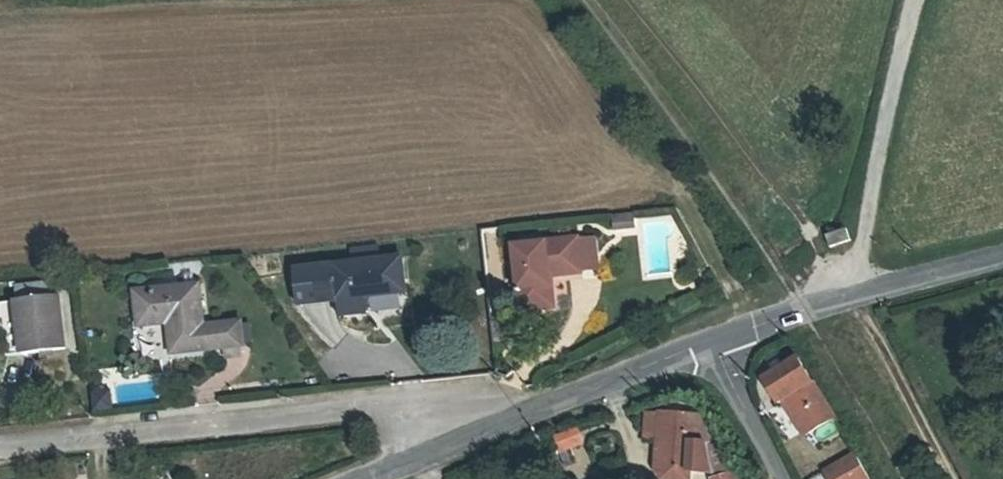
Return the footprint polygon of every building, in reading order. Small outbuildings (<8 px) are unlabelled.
[(600,272),(595,237),(580,239),(585,274),(600,272)] [(580,239),(515,248),(523,312),(558,308),(555,279),(585,274),(580,239)] [(384,262),(382,246),(338,253),(340,268),(384,262)] [(341,293),(342,302),(364,299),(410,293),(406,259),(384,262),(340,268),(338,268),(341,293)] [(337,267),(304,271),(307,297),(341,293),(338,268),(337,267)] [(175,354),(228,346),(246,344),(249,344),(246,321),(229,323),(225,286),(139,296),(142,328),(172,324),(175,354)] [(366,316),(364,299),(342,302),(345,320),(366,316)] [(404,299),(374,301),(375,311),(405,309),(404,299)] [(4,322),(21,320),(26,356),(69,351),(63,301),(2,308),(4,322)] [(247,354),(246,344),(228,346),(230,357),(247,354)] [(797,358),(764,380),(780,405),(784,403),(804,438),(833,420),(797,358)] [(642,440),(656,441),(659,412),(644,411),(642,440)] [(656,441),(656,447),(675,448),(675,459),(686,460),(686,471),(710,472),(706,449),(713,446),(711,437),(705,438),(702,416),(688,415),(688,414),(659,412),(656,441)] [(585,433),(563,443),(569,455),(591,445),(585,433)] [(656,447),(654,467),(660,478),(682,478),(686,478),(686,471),(686,460),(675,459),(675,448),(656,447)]
